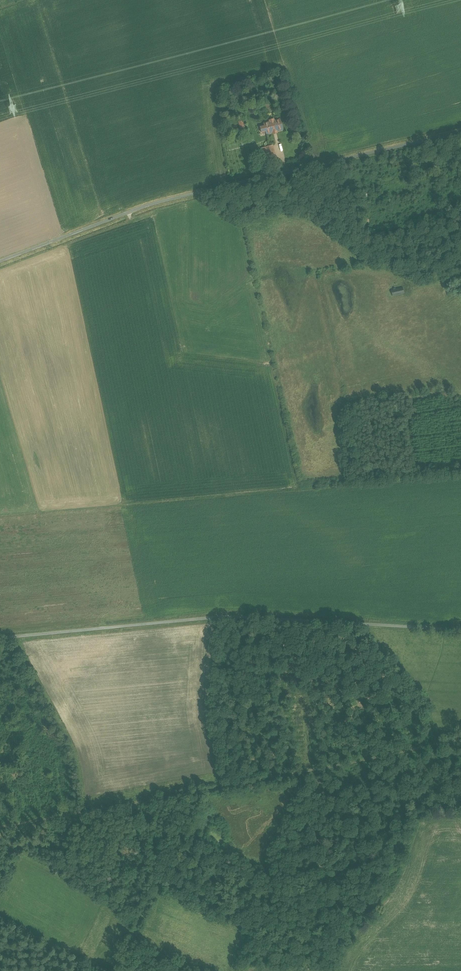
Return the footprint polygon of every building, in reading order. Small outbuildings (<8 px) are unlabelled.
[(280,119),(257,125),(260,137),(283,131),(280,119)] [(235,123),(240,134),(246,131),(241,120),(235,123)] [(268,147),(261,149),(264,162),(272,161),(268,147)] [(392,296),(404,293),(402,287),(390,291),(392,296)]
